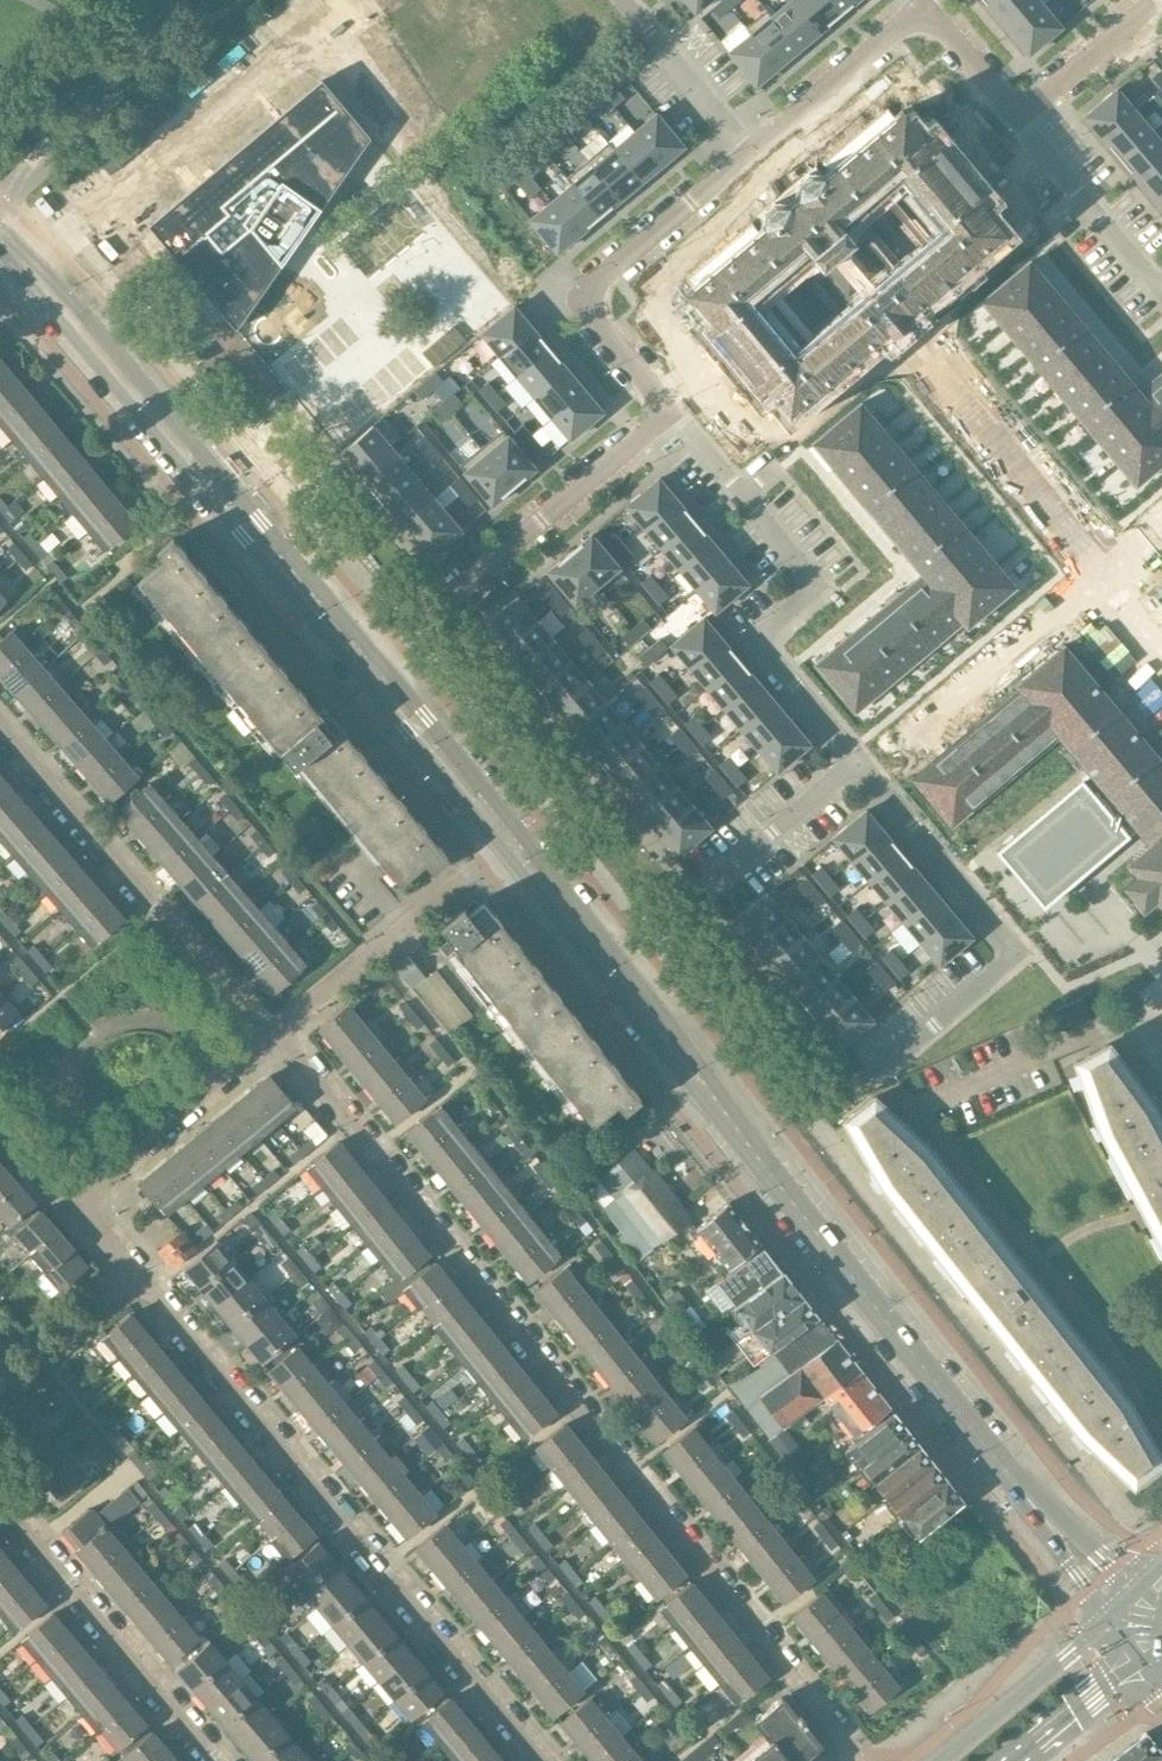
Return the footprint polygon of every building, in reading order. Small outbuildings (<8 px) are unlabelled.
[(695,12),(710,0),(685,0),(695,12)] [(719,18),(729,9),(722,0),(711,9),(719,18)] [(722,0),(729,9),(740,0),(722,0)] [(792,0),(791,0),(771,17),(798,49),(819,32),(792,0)] [(828,0),(792,0),(819,32),(840,14),(828,0)] [(840,14),(857,0),(828,0),(840,14)] [(1007,0),(983,0),(992,12),(1007,0)] [(1043,5),(1038,0),(1007,0),(992,12),(1010,33),(1043,5)] [(1028,54),(1061,27),(1043,5),(1010,33),(1028,54)] [(798,49),(771,17),(765,10),(745,27),(750,34),(778,67),(798,49)] [(778,67),(750,34),(729,52),(756,85),(778,67)] [(1152,77),(1161,88),(1161,87),(1161,71),(1161,70),(1152,77)] [(321,79),(148,225),(236,329),(297,241),(370,137),(321,79)] [(617,89),(606,98),(613,107),(624,98),(617,89)] [(1102,138),(1135,110),(1116,89),(1084,116),(1102,138)] [(1151,98),(1158,107),(1161,104),(1161,89),(1151,98)] [(613,107),(606,98),(595,107),(603,116),(613,107)] [(693,286),(686,292),(705,315),(697,322),(703,329),(708,335),(710,338),(721,351),(736,368),(749,384),(754,390),(756,393),(757,393),(765,387),(768,390),(769,391),(785,410),(786,412),(788,414),(810,395),(822,384),(847,364),(849,362),(877,339),(880,343),(893,333),(896,330),(903,325),(906,322),(919,311),(918,310),(915,307),(942,284),(968,262),(981,251),(1004,232),(1003,230),(1002,229),(985,209),(984,208),(981,204),(989,198),(989,197),(987,195),(981,188),(968,173),(954,156),(947,148),(934,132),(929,127),(921,133),(902,111),(894,117),(888,110),(823,164),(829,171),(823,177),(815,168),(757,217),(765,226),(758,231),(752,224),(687,279),(693,286)] [(1119,159),(1152,131),(1135,110),(1102,138),(1119,159)] [(683,146),(656,114),(634,132),(662,164),(683,146)] [(583,133),(575,124),(564,133),(572,142),(583,133)] [(1161,158),(1161,143),(1152,131),(1119,159),(1137,179),(1161,158)] [(662,164),(634,132),(614,149),(641,182),(662,164)] [(561,151),(572,142),(564,133),(553,142),(561,151)] [(641,182),(614,149),(608,142),(587,160),(620,199),(641,182)] [(541,167),(534,158),(523,167),(530,177),(541,167)] [(1161,194),(1161,158),(1137,179),(1154,200),(1161,194)] [(620,199),(587,160),(566,177),(572,184),(599,217),(620,199)] [(519,186),(530,177),(523,167),(512,177),(519,186)] [(599,217),(572,184),(551,202),(579,234),(599,217)] [(579,234),(551,202),(530,220),(557,252),(579,234)] [(981,301),(1134,484),(1161,461),(1161,381),(1143,397),(1029,261),(981,301)] [(499,355),(532,328),(513,306),(481,334),(499,355)] [(517,376),(549,349),(532,328),(499,355),(517,376)] [(534,397),(566,369),(549,349),(517,376),(534,397)] [(13,377),(0,361),(0,388),(13,377)] [(551,418),(584,390),(566,369),(534,397),(539,402),(551,418)] [(432,390),(443,381),(435,372),(425,381),(432,390)] [(0,388),(0,419),(28,395),(13,377),(0,388)] [(421,399),(432,390),(425,381),(414,390),(421,399)] [(497,393),(488,382),(478,390),(488,401),(497,393)] [(570,439),(602,412),(584,390),(551,418),(570,439)] [(506,404),(497,393),(488,401),(497,411),(506,404)] [(454,394),(443,403),(451,412),(461,403),(454,394)] [(0,419),(0,426),(12,440),(44,413),(28,395),(0,419)] [(440,421),(451,412),(443,403),(432,412),(440,421)] [(859,403),(812,443),(923,574),(900,593),(894,592),(885,600),(885,606),(815,664),(855,712),(962,622),(966,627),(986,610),(995,602),(1004,595),(1013,587),(859,403)] [(44,413),(12,440),(27,458),(59,432),(44,413)] [(531,435),(522,424),(513,431),(522,442),(531,435)] [(358,475),(390,447),(372,425),(339,453),(358,475)] [(541,427),(531,435),(540,445),(549,437),(541,427)] [(502,429),(480,448),(514,487),(535,469),(502,429)] [(59,432),(27,458),(42,477),(74,450),(59,432)] [(415,443),(424,454),(433,446),(424,435),(415,443)] [(540,445),(531,435),(522,442),(531,453),(541,446),(540,445)] [(442,457),(433,446),(424,454),(433,465),(442,457)] [(375,495),(408,468),(390,447),(358,475),(375,495)] [(514,487),(480,448),(459,466),(492,505),(514,487)] [(74,450),(42,477),(57,495),(89,469),(74,450)] [(393,516),(425,489),(408,468),(375,495),(393,516)] [(89,469),(57,495),(73,513),(104,487),(89,469)] [(450,485),(459,495),(468,488),(459,477),(450,485)] [(644,528),(677,500),(658,478),(626,506),(644,528)] [(104,487),(73,513),(88,532),(120,505),(104,487)] [(477,499),(468,488),(459,495),(468,506),(477,499)] [(410,537),(443,509),(425,489),(393,516),(410,537)] [(661,549),(694,521),(677,500),(644,528),(661,549)] [(120,505),(88,532),(104,551),(108,547),(136,525),(120,505)] [(17,517),(8,506),(1,511),(10,522),(17,517)] [(461,531),(443,509),(410,537),(428,558),(461,531)] [(679,569),(712,542),(694,521),(661,549),(679,569)] [(23,537),(32,548),(38,542),(29,531),(23,537)] [(624,545),(615,534),(606,541),(615,552),(624,545)] [(618,568),(591,535),(569,553),(597,586),(618,568)] [(346,733),(322,704),(315,709),(306,697),(307,696),(298,686),(297,687),(286,673),(287,672),(278,662),(277,663),(265,649),(267,648),(258,638),(257,639),(245,625),(246,624),(238,614),(237,615),(225,601),(227,600),(218,590),(217,591),(205,577),(206,576),(198,566),(197,567),(185,553),(186,551),(178,542),(177,543),(173,538),(156,552),(164,561),(132,588),(274,758),(281,752),(295,768),(297,766),(378,863),(398,887),(425,864),(433,874),(450,860),(445,855),(446,854),(438,844),(437,845),(425,830),(426,829),(418,820),(417,820),(405,806),(406,805),(398,795),(397,796),(385,782),(386,781),(378,771),(377,772),(365,758),(366,757),(358,747),(357,748),(345,734),(346,733)] [(8,548),(17,559),(23,553),(14,542),(8,548)] [(47,553),(38,542),(32,548),(41,559),(47,553)] [(696,590),(729,562),(712,542),(679,569),(696,590)] [(633,556),(624,545),(615,552),(624,563),(633,556)] [(32,564),(23,553),(17,559),(26,569),(32,564)] [(597,586),(569,553),(548,571),(575,604),(597,586)] [(53,560),(47,566),(61,582),(67,577),(53,560)] [(714,611),(747,584),(729,562),(696,590),(714,611)] [(659,586),(650,575),(641,583),(650,594),(659,586)] [(668,597),(659,586),(650,594),(659,605),(668,597)] [(561,598),(552,587),(542,595),(552,606),(561,598)] [(535,619),(517,597),(484,625),(502,647),(535,619)] [(570,609),(561,598),(552,606),(561,616),(570,609)] [(55,607),(64,618),(71,612),(62,601),(55,607)] [(80,623),(71,612),(64,618),(73,628),(80,623)] [(689,667),(721,639),(703,618),(670,645),(689,667)] [(520,668),(553,640),(535,619),(502,647),(520,668)] [(640,637),(651,628),(643,619),(632,628),(640,637)] [(595,639),(586,628),(577,636),(586,647),(595,639)] [(640,637),(632,628),(621,637),(629,646),(640,637)] [(27,650),(11,632),(0,641),(0,673),(27,650)] [(86,643),(95,654),(102,648),(92,637),(86,643)] [(605,650),(595,639),(586,647),(596,658),(605,650)] [(667,648),(660,639),(649,648),(656,657),(667,648)] [(706,687),(739,660),(721,639),(689,667),(706,687)] [(537,688),(570,661),(553,640),(520,668),(537,688)] [(1131,727),(1063,645),(1015,685),(1018,688),(911,779),(951,826),(1058,736),(1089,772),(996,851),(1043,907),(1136,828),(1148,842),(1125,862),(1134,873),(1121,884),(1141,909),(1155,898),(1161,906),(1161,764),(1131,727)] [(111,659),(102,648),(95,654),(104,664),(111,659)] [(656,657),(649,648),(638,657),(646,666),(656,657)] [(0,673),(0,674),(15,692),(42,668),(27,650),(0,673)] [(724,708),(756,681),(739,660),(706,687),(724,708)] [(555,709),(587,681),(570,661),(537,688),(555,709)] [(42,668),(15,692),(31,710),(58,686),(42,668)] [(117,679),(126,690),(133,685),(123,674),(117,679)] [(668,685),(659,674),(650,681),(659,692),(668,685)] [(572,730),(605,702),(587,681),(555,709),(572,730)] [(741,729),(774,701),(756,681),(724,708),(741,729)] [(142,695),(133,685),(126,690),(135,701),(142,695)] [(677,696),(668,685),(659,692),(668,703),(677,696)] [(58,686),(31,710),(47,728),(74,705),(58,686)] [(644,705),(653,697),(644,686),(635,694),(644,705)] [(662,708),(653,697),(644,705),(653,716),(662,708)] [(758,750),(791,722),(774,701),(741,729),(758,750)] [(590,750),(622,723),(605,702),(572,730),(590,750)] [(74,705),(47,728),(62,746),(89,723),(74,705)] [(148,715),(157,726),(164,721),(154,710),(148,715)] [(694,734),(703,726),(694,715),(684,723),(694,734)] [(173,731),(164,721),(157,726),(166,737),(173,731)] [(777,771),(809,744),(791,722),(758,750),(777,771)] [(89,723),(62,746),(78,764),(105,741),(89,723)] [(607,771),(640,744),(622,723),(590,750),(607,771)] [(712,737),(703,726),(694,734),(703,745),(712,737)] [(688,738),(679,728),(670,735),(679,746),(688,738)] [(697,749),(688,738),(679,746),(688,757),(697,749)] [(105,741),(78,764),(93,782),(120,758),(105,741)] [(624,792),(657,764),(640,744),(607,771),(624,792)] [(178,751),(198,774),(204,768),(185,745),(178,751)] [(738,768),(728,757),(719,764),(728,775),(738,768)] [(120,758),(93,782),(110,801),(137,777),(120,758)] [(642,813),(675,785),(657,764),(624,792),(642,813)] [(213,779),(204,768),(198,774),(207,784),(213,779)] [(747,779),(738,768),(728,775),(738,786),(747,779)] [(714,788),(723,780),(714,769),(705,777),(714,788)] [(13,793),(0,777),(0,804),(13,793)] [(732,791),(723,780),(714,788),(723,798),(732,791)] [(118,810),(134,829),(166,802),(150,783),(118,810)] [(659,833),(692,806),(675,785),(642,813),(659,833)] [(0,804),(0,836),(29,811),(13,793),(0,804)] [(219,799),(229,810),(235,805),(226,793),(219,799)] [(166,802),(134,829),(150,847),(181,819),(166,802)] [(244,815),(235,805),(229,810),(237,820),(244,815)] [(677,855),(710,827),(692,806),(659,833),(677,855)] [(851,860),(884,832),(865,810),(833,838),(851,860)] [(0,836),(0,841),(13,855),(44,828),(29,811),(0,836)] [(181,819),(150,847),(166,865),(197,838),(181,819)] [(44,828),(13,855),(29,874),(60,847),(44,828)] [(250,835),(259,846),(266,841),(256,830),(250,835)] [(868,880),(901,853),(884,832),(851,860),(868,880)] [(197,838),(166,865),(181,883),(213,855),(197,838)] [(275,851),(266,841),(259,846),(268,857),(275,851)] [(60,847),(29,874),(44,892),(76,864),(60,847)] [(886,901),(918,873),(901,853),(868,880),(886,901)] [(213,855),(181,883),(196,901),(228,873),(213,855)] [(76,864),(44,892),(60,910),(91,883),(76,864)] [(281,871),(290,883),(297,877),(287,866),(281,871)] [(821,885),(830,877),(821,866),(811,874),(821,885)] [(228,873),(196,901),(212,919),(244,892),(228,873)] [(903,922),(936,894),(918,873),(886,901),(903,922)] [(306,887),(297,877),(290,883),(299,893),(306,887)] [(839,888),(830,877),(821,885),(830,896),(839,888)] [(815,890),(806,879),(797,886),(806,897),(815,890)] [(91,883),(60,910),(76,928),(107,901),(91,883)] [(824,900),(815,890),(806,897),(815,908),(824,900)] [(244,892),(212,919),(228,937),(259,909),(244,892)] [(784,916),(766,894),(733,921),(751,943),(784,916)] [(921,942),(953,915),(936,894),(903,922),(921,942)] [(484,899),(483,900),(478,904),(475,900),(440,927),(457,948),(447,956),(584,1130),(617,1104),(625,1113),(641,1100),(637,1095),(638,1094),(630,1084),(629,1084),(622,1075),(618,1070),(619,1069),(611,1059),(610,1060),(599,1046),(600,1045),(592,1034),(590,1035),(579,1021),(580,1020),(572,1010),(571,1011),(560,996),(561,996),(553,985),(552,986),(540,972),(541,971),(533,961),(532,962),(521,947),(522,946),(514,936),(513,937),(501,923),(502,922),(484,899)] [(107,901),(76,928),(92,947),(123,919),(107,901)] [(312,907),(321,918),(327,913),(318,902),(312,907)] [(855,926),(865,919),(855,908),(846,916),(855,926)] [(5,926),(12,920),(2,909),(0,911),(0,920),(5,926)] [(259,909),(228,937),(244,955),(275,928),(259,909)] [(336,924),(327,913),(321,918),(330,929),(336,924)] [(939,964),(971,937),(953,915),(921,942),(939,964)] [(769,964),(802,936),(784,916),(751,943),(769,964)] [(865,937),(874,930),(865,919),(855,926),(865,937)] [(12,920),(5,926),(14,936),(21,930),(12,920)] [(841,939),(850,931),(841,920),(832,928),(841,939)] [(275,928),(244,955),(259,972),(290,945),(275,928)] [(859,942),(850,931),(841,939),(850,950),(859,942)] [(819,957),(802,936),(769,964),(786,985),(819,957)] [(27,950),(37,962),(43,956),(33,945),(27,950)] [(290,945),(259,972),(275,991),(306,963),(290,945)] [(890,968),(899,960),(890,949),(881,957),(890,968)] [(407,955),(394,966),(412,988),(425,976),(407,955)] [(52,966),(43,956),(37,962),(46,972),(52,966)] [(11,964),(21,975),(29,968),(19,957),(11,964)] [(837,978),(819,957),(786,985),(804,1005),(837,978)] [(909,971),(899,960),(890,968),(900,979),(909,971)] [(876,980),(885,972),(876,962),(867,969),(876,980)] [(39,979),(29,968),(21,975),(31,986),(39,979)] [(894,983),(885,972),(876,980),(885,991),(894,983)] [(384,975),(377,980),(386,991),(393,986),(384,975)] [(821,1026),(854,998),(837,978),(804,1005),(821,1026)] [(0,993),(0,1027),(17,1012),(1,993),(0,993)] [(872,1020),(854,998),(821,1026),(839,1048),(872,1020)] [(399,1007),(408,1018),(414,1012),(406,1002),(399,1007)] [(320,1028),(335,1047),(363,1024),(347,1005),(320,1028)] [(414,1012),(408,1018),(417,1029),(424,1024),(414,1012)] [(363,1024),(335,1047),(350,1065),(378,1043),(363,1024)] [(429,1044),(438,1055),(445,1049),(436,1039),(429,1044)] [(378,1043),(350,1065),(366,1084),(393,1061),(378,1043)] [(1153,1105),(1150,1106),(1129,1077),(1132,1075),(1108,1043),(1075,1061),(1094,1115),(1099,1113),(1102,1124),(1103,1136),(1100,1137),(1109,1154),(1112,1152),(1121,1159),(1133,1182),(1134,1193),(1131,1195),(1153,1236),(1156,1234),(1161,1239),(1161,1121),(1153,1105)] [(454,1060),(445,1049),(438,1055),(447,1066),(454,1060)] [(393,1061),(366,1084),(380,1102),(408,1080),(393,1061)] [(269,1075),(252,1090),(278,1122),(296,1107),(269,1075)] [(408,1080),(380,1102),(397,1122),(424,1099),(408,1080)] [(474,1092),(483,1102),(489,1097),(481,1086),(474,1092)] [(252,1090),(234,1105),(260,1137),(278,1122),(252,1090)] [(498,1109),(489,1097),(483,1102),(491,1114),(498,1109)] [(1144,1429),(1141,1431),(1123,1399),(1125,1397),(1109,1377),(1106,1379),(1082,1348),(1084,1346),(1068,1325),(1066,1327),(1041,1296),(1044,1294),(1010,1252),(1008,1254),(984,1223),(986,1221),(970,1201),(967,1203),(943,1172),(945,1170),(929,1150),(927,1152),(900,1127),(903,1124),(874,1097),(844,1121),(873,1170),(877,1168),(883,1178),(885,1189),(883,1191),(894,1206),(897,1203),(907,1209),(923,1229),(926,1240),(923,1242),(935,1257),(937,1255),(966,1292),(964,1294),(993,1330),(995,1328),(1005,1333),(1022,1354),(1024,1365),(1022,1367),(1033,1381),(1036,1379),(1046,1384),(1062,1405),(1065,1416),(1062,1418),(1074,1433),(1077,1431),(1087,1436),(1095,1444),(1092,1447),(1134,1486),(1161,1464),(1161,1461),(1144,1429)] [(234,1105),(216,1120),(242,1152),(260,1137),(234,1105)] [(408,1131),(423,1150),(456,1124),(441,1105),(436,1109),(408,1131)] [(216,1120),(197,1136),(223,1168),(242,1152),(216,1120)] [(456,1124),(423,1150),(439,1169),(471,1143),(456,1124)] [(512,1140),(512,1141),(519,1135),(510,1124),(503,1129),(506,1133),(512,1140)] [(501,1132),(480,1148),(488,1158),(512,1140),(506,1133),(503,1136),(501,1132)] [(527,1146),(519,1135),(512,1141),(521,1151),(527,1146)] [(197,1136),(179,1151),(205,1183),(223,1168),(197,1136)] [(310,1139),(299,1148),(305,1154),(316,1145),(310,1139)] [(306,1168),(321,1187),(353,1161),(338,1142),(306,1168)] [(471,1143),(439,1169),(454,1188),(486,1162),(471,1143)] [(288,1157),(294,1163),(305,1154),(299,1148),(288,1157)] [(602,1206),(613,1197),(653,1247),(691,1217),(653,1169),(650,1171),(633,1149),(602,1174),(587,1156),(572,1168),(602,1206)] [(179,1151),(160,1166),(187,1198),(205,1183),(179,1151)] [(353,1161),(321,1187),(336,1205),(368,1179),(353,1161)] [(532,1166),(541,1178),(548,1172),(539,1161),(532,1166)] [(486,1162),(454,1188),(469,1206),(501,1180),(486,1162)] [(167,1215),(187,1198),(160,1166),(139,1184),(163,1211),(163,1210),(167,1215)] [(0,1168),(0,1200),(17,1185),(1,1167),(0,1168)] [(274,1169),(263,1178),(269,1184),(279,1176),(274,1169)] [(557,1184),(548,1172),(541,1178),(550,1189),(557,1184)] [(252,1187),(257,1194),(269,1184),(263,1178),(252,1187)] [(368,1179),(336,1205),(351,1224),(383,1198),(368,1179)] [(501,1180),(469,1206),(483,1225),(516,1199),(501,1180)] [(0,1200),(0,1212),(11,1224),(34,1204),(17,1185),(0,1200)] [(383,1198),(351,1224),(366,1243),(398,1217),(383,1198)] [(237,1199),(226,1208),(231,1215),(242,1206),(237,1199)] [(516,1199),(483,1225),(498,1243),(530,1217),(516,1199)] [(561,1204),(570,1215),(577,1209),(568,1199),(561,1204)] [(728,1270),(761,1243),(728,1203),(696,1229),(728,1270)] [(215,1217),(221,1224),(231,1215),(226,1208),(215,1217)] [(266,1213),(275,1224),(281,1219),(272,1208),(266,1213)] [(586,1221),(577,1209),(570,1215),(579,1226),(586,1221)] [(17,1232),(33,1250),(56,1230),(40,1211),(17,1232)] [(413,1235),(398,1217),(366,1243),(380,1261),(413,1235)] [(530,1217),(498,1243),(513,1261),(545,1235),(530,1217)] [(290,1230),(281,1219),(275,1224),(284,1235),(290,1230)] [(250,1226),(259,1238),(267,1231),(258,1220),(250,1226)] [(197,1233),(202,1239),(213,1230),(208,1223),(197,1233)] [(73,1249),(56,1230),(33,1250),(29,1253),(61,1290),(85,1269),(86,1269),(70,1251),(73,1249)] [(158,1249),(173,1267),(195,1249),(180,1231),(158,1249)] [(277,1243),(267,1231),(259,1238),(269,1249),(277,1243)] [(429,1255),(413,1235),(380,1261),(395,1280),(400,1277),(401,1277),(429,1255)] [(545,1235),(513,1261),(529,1281),(557,1259),(556,1258),(561,1254),(545,1235)] [(184,1268),(200,1287),(233,1260),(217,1240),(184,1268)] [(594,1246),(608,1264),(615,1259),(601,1241),(594,1246)] [(296,1250),(305,1261),(312,1255),(303,1245),(296,1250)] [(717,1281),(735,1304),(781,1269),(764,1247),(717,1281)] [(321,1267),(312,1255),(305,1261),(314,1272),(321,1267)] [(298,1268),(289,1257),(281,1264),(290,1275),(298,1268)] [(624,1270),(615,1259),(608,1264),(617,1276),(624,1270)] [(233,1260),(200,1287),(215,1306),(248,1279),(233,1260)] [(418,1309),(423,1305),(450,1282),(434,1262),(407,1285),(402,1289),(418,1309)] [(308,1280),(298,1268),(290,1275),(300,1287),(308,1280)] [(536,1290),(552,1309),(579,1287),(564,1268),(536,1290)] [(781,1269),(735,1304),(733,1305),(744,1319),(728,1331),(735,1340),(799,1292),(781,1269)] [(248,1279),(215,1306),(231,1324),(264,1297),(248,1279)] [(333,1281),(327,1287),(335,1297),(342,1292),(333,1281)] [(465,1300),(450,1282),(423,1305),(437,1323),(465,1300)] [(629,1291),(638,1302),(644,1296),(636,1285),(629,1291)] [(689,1303),(678,1289),(676,1289),(674,1286),(666,1292),(668,1295),(663,1299),(675,1314),(689,1303)] [(579,1287),(552,1309),(567,1329),(595,1306),(579,1287)] [(351,1303),(342,1292),(335,1297),(345,1309),(351,1303)] [(761,1358),(817,1315),(799,1292),(735,1340),(708,1360),(718,1373),(746,1353),(753,1364),(761,1358)] [(330,1307),(320,1295),(312,1302),(322,1314),(330,1307)] [(653,1308),(644,1296),(638,1302),(646,1313),(653,1308)] [(264,1297),(231,1324),(246,1343),(279,1316),(264,1297)] [(465,1300),(437,1323),(433,1327),(447,1345),(480,1319),(465,1300)] [(700,1318),(689,1303),(675,1314),(686,1329),(689,1327),(693,1331),(702,1324),(699,1320),(700,1318)] [(595,1306),(567,1329),(582,1347),(609,1325),(595,1306)] [(102,1338),(118,1357),(146,1334),(130,1314),(106,1334),(107,1335),(102,1338)] [(783,1428),(823,1396),(859,1369),(817,1315),(761,1358),(753,1364),(726,1383),(781,1454),(795,1443),(783,1428)] [(279,1316),(246,1343),(263,1363),(296,1335),(279,1316)] [(495,1338),(480,1319),(447,1345),(462,1363),(495,1338)] [(337,1328),(346,1339),(353,1334),(344,1323),(337,1328)] [(658,1328),(667,1339),(673,1334),(665,1323),(658,1328)] [(609,1325),(582,1347),(597,1366),(625,1343),(609,1325)] [(365,1332),(374,1344),(381,1338),(371,1327),(365,1332)] [(146,1334),(118,1357),(133,1376),(162,1352),(146,1334)] [(362,1345),(353,1334),(346,1339),(355,1350),(362,1345)] [(682,1345),(673,1334),(667,1339),(676,1350),(682,1345)] [(389,1349),(381,1338),(374,1344),(383,1354),(389,1349)] [(510,1356),(495,1338),(462,1363),(477,1382),(510,1356)] [(625,1343),(597,1366),(611,1384),(639,1361),(625,1343)] [(269,1370),(285,1390),(313,1367),(296,1347),(269,1370)] [(162,1352),(133,1376),(149,1394),(177,1371),(162,1352)] [(525,1375),(510,1356),(477,1382),(492,1401),(525,1375)] [(367,1365),(376,1375),(383,1370),(374,1359),(367,1365)] [(687,1366),(696,1377),(703,1371),(694,1360),(687,1366)] [(82,1387),(73,1376),(75,1375),(64,1361),(56,1368),(67,1382),(76,1393),(82,1387)] [(639,1361),(611,1384),(626,1403),(654,1381),(639,1361)] [(395,1369),(404,1380),(410,1374),(402,1364),(395,1369)] [(313,1367),(285,1390),(300,1408),(328,1385),(313,1367)] [(890,1408),(859,1369),(823,1396),(855,1436),(890,1408)] [(392,1381),(383,1370),(376,1375),(385,1387),(392,1381)] [(177,1371),(149,1394),(164,1412),(192,1389),(177,1371)] [(711,1383),(703,1371),(696,1377),(705,1388),(711,1383)] [(420,1386),(410,1374),(404,1380),(413,1391),(420,1386)] [(539,1393),(525,1375),(492,1401),(507,1419),(539,1393)] [(654,1381),(626,1403),(641,1421),(669,1399),(654,1381)] [(328,1385),(300,1408),(315,1426),(343,1403),(328,1385)] [(91,1398),(82,1387),(76,1393),(85,1403),(91,1398)] [(451,1387),(439,1396),(447,1405),(458,1396),(451,1387)] [(52,1393),(61,1404),(67,1399),(58,1388),(52,1393)] [(192,1389),(164,1412),(179,1430),(207,1407),(192,1389)] [(555,1413),(539,1393),(507,1419),(523,1439),(527,1435),(528,1435),(555,1413)] [(398,1401),(406,1412),(413,1406),(404,1396),(398,1401)] [(77,1409),(67,1399),(61,1404),(70,1415),(77,1409)] [(669,1399),(641,1421),(657,1441),(685,1419),(669,1399)] [(426,1406),(435,1417),(441,1411),(432,1401),(426,1406)] [(343,1403),(315,1426),(331,1444),(358,1422),(343,1403)] [(422,1418),(413,1406),(406,1412),(416,1423),(422,1418)] [(207,1407),(179,1430),(195,1450),(223,1426),(207,1407)] [(726,1415),(734,1426),(741,1421),(732,1409),(726,1415)] [(441,1411),(435,1417),(444,1428),(450,1422),(441,1411)] [(848,1447),(861,1464),(906,1428),(893,1412),(848,1447)] [(113,1424),(104,1413),(97,1419),(106,1430),(113,1424)] [(750,1432),(741,1421),(734,1426),(743,1437),(750,1432)] [(358,1422),(331,1444),(346,1462),(373,1439),(358,1422)] [(82,1430),(92,1441),(98,1435),(89,1424),(82,1430)] [(122,1435),(113,1424),(106,1430),(115,1440),(122,1435)] [(537,1447),(552,1466),(580,1444),(564,1424),(537,1447)] [(428,1425),(413,1437),(419,1443),(421,1442),(431,1453),(437,1448),(443,1443),(428,1425)] [(223,1426),(195,1450),(210,1468),(238,1444),(223,1426)] [(692,1428),(664,1450),(680,1470),(708,1447),(692,1428)] [(906,1428),(861,1464),(874,1481),(919,1445),(906,1428)] [(98,1435),(92,1441),(101,1451),(107,1446),(98,1435)] [(463,1437),(456,1443),(465,1453),(472,1448),(463,1437)] [(373,1439),(346,1462),(361,1481),(388,1458),(373,1439)] [(452,1454),(443,1443),(437,1448),(446,1460),(452,1454)] [(238,1444),(210,1468),(225,1486),(253,1463),(238,1444)] [(580,1444),(552,1466),(567,1484),(595,1462),(580,1444)] [(919,1445),(874,1481),(888,1498),(933,1463),(919,1445)] [(708,1447),(680,1470),(695,1488),(723,1466),(708,1447)] [(755,1452),(764,1464),(770,1458),(761,1447),(755,1452)] [(481,1459),(472,1448),(465,1453),(474,1464),(481,1459)] [(127,1455),(137,1466),(143,1460),(134,1449),(127,1455)] [(73,1457),(45,1480),(61,1499),(88,1476),(73,1457)] [(388,1458),(361,1481),(376,1499),(403,1476),(388,1458)] [(770,1458),(764,1464),(772,1475),(779,1469),(770,1458)] [(143,1460),(137,1466),(145,1476),(152,1471),(143,1460)] [(595,1462),(567,1484),(582,1503),(609,1480),(595,1462)] [(253,1463),(225,1486),(240,1504),(268,1481),(253,1463)] [(933,1463),(888,1498),(901,1515),(946,1480),(933,1463)] [(723,1466),(695,1488),(709,1507),(737,1485),(723,1466)] [(475,1481),(466,1470),(459,1475),(468,1486),(475,1481)] [(403,1476),(376,1499),(392,1518),(419,1495),(403,1476)] [(609,1480),(582,1503),(596,1521),(624,1499),(609,1480)] [(946,1480),(901,1515),(918,1537),(963,1502),(946,1480)] [(105,1528),(147,1494),(136,1481),(95,1515),(104,1526),(105,1528)] [(268,1481),(240,1504),(255,1522),(259,1518),(283,1498),(268,1481)] [(799,1496),(791,1484),(784,1490),(793,1501),(799,1496)] [(737,1485),(709,1507),(724,1525),(752,1503),(737,1485)] [(158,1491),(168,1503),(174,1498),(164,1486),(158,1491)] [(497,1492),(506,1503),(513,1498),(504,1487),(497,1492)] [(484,1492),(477,1497),(486,1508),(493,1503),(484,1492)] [(419,1495),(392,1518),(407,1536),(435,1514),(419,1495)] [(808,1507),(799,1496),(793,1501),(801,1512),(808,1507)] [(183,1508),(174,1498),(168,1503),(176,1513),(183,1508)] [(283,1498),(259,1518),(274,1536),(298,1516),(283,1498)] [(522,1508),(513,1498),(506,1503),(515,1514),(522,1508)] [(624,1499),(596,1521),(611,1540),(639,1517),(624,1499)] [(153,1501),(146,1506),(155,1517),(162,1512),(153,1501)] [(963,1502),(877,1571),(959,1672),(1045,1603),(963,1502)] [(752,1503),(724,1525),(739,1544),(767,1522),(752,1503)] [(104,1526),(95,1515),(90,1509),(65,1529),(80,1547),(104,1526)] [(162,1512),(155,1517),(164,1528),(171,1523),(162,1512)] [(298,1516),(274,1536),(270,1540),(286,1559),(314,1536),(298,1516)] [(639,1517),(611,1540),(626,1558),(654,1536),(639,1517)] [(500,1524),(508,1534),(515,1529),(506,1518),(500,1524)] [(188,1528),(198,1539),(205,1534),(195,1522),(188,1528)] [(767,1522),(739,1544),(754,1563),(782,1540),(767,1522)] [(828,1533),(820,1522),(813,1527),(822,1538),(828,1533)] [(528,1528),(536,1539),(543,1534),(534,1523),(528,1528)] [(416,1547),(432,1566),(460,1543),(444,1525),(416,1547)] [(121,1546),(105,1528),(104,1526),(80,1547),(77,1549),(93,1569),(121,1546)] [(524,1540),(515,1529),(508,1534),(518,1546),(524,1540)] [(837,1544),(828,1533),(822,1538),(831,1549),(837,1544)] [(213,1544),(205,1534),(198,1539),(206,1549),(213,1544)] [(552,1545),(543,1534),(536,1539),(546,1550),(552,1545)] [(669,1554),(654,1536),(626,1558),(641,1577),(669,1554)] [(183,1537),(177,1543),(186,1554),(192,1549),(183,1537)] [(782,1540),(754,1563),(768,1581),(796,1558),(782,1540)] [(285,1568),(302,1587),(335,1560),(318,1541),(285,1568)] [(460,1543),(432,1566),(448,1585),(475,1562),(460,1543)] [(856,1551),(864,1560),(873,1552),(865,1543),(856,1551)] [(121,1546),(93,1569),(109,1587),(136,1565),(121,1546)] [(201,1559),(192,1549),(186,1554),(195,1565),(201,1559)] [(0,1550),(0,1578),(14,1567),(0,1550)] [(669,1554),(641,1577),(657,1597),(662,1593),(685,1574),(669,1554)] [(530,1560),(539,1571),(546,1566),(536,1555),(530,1560)] [(796,1558),(768,1581),(785,1601),(812,1579),(796,1558)] [(219,1564),(228,1575),(234,1569),(225,1559),(219,1564)] [(558,1565),(567,1576),(574,1570),(564,1559),(558,1565)] [(335,1560),(302,1587),(317,1606),(350,1579),(335,1560)] [(850,1561),(844,1566),(853,1577),(859,1572),(850,1561)] [(475,1562),(448,1585),(463,1603),(490,1581),(475,1562)] [(136,1565),(109,1587),(124,1606),(151,1583),(136,1565)] [(555,1577),(546,1566),(539,1571),(548,1582),(555,1577)] [(0,1578),(0,1610),(29,1585),(14,1567),(0,1578)] [(234,1569),(228,1575),(237,1586),(243,1580),(234,1569)] [(583,1581),(574,1570),(567,1576),(576,1587),(583,1581)] [(207,1579),(216,1590),(223,1585),(214,1574),(207,1579)] [(707,1602),(685,1574),(662,1593),(668,1601),(663,1605),(659,1609),(674,1628),(707,1602)] [(366,1597),(350,1579),(317,1606),(333,1625),(366,1597)] [(490,1581),(463,1603),(478,1622),(506,1599),(490,1581)] [(151,1583),(124,1606),(139,1624),(166,1601),(151,1583)] [(0,1610),(0,1615),(13,1631),(17,1627),(18,1627),(45,1605),(29,1585),(0,1610)] [(232,1595),(223,1585),(216,1590),(225,1601),(232,1595)] [(560,1597),(569,1608),(576,1602),(567,1591),(560,1597)] [(793,1615),(808,1634),(836,1612),(821,1593),(793,1615)] [(884,1605),(876,1593),(869,1598),(878,1610),(884,1605)] [(588,1601),(597,1612),(604,1607),(595,1596),(588,1601)] [(381,1616),(366,1597),(333,1625),(348,1643),(381,1616)] [(506,1599),(478,1622),(493,1640),(521,1617),(506,1599)] [(166,1601),(139,1624),(154,1642),(182,1619),(166,1601)] [(255,1608),(264,1619),(271,1614),(262,1602),(255,1608)] [(585,1613),(576,1602),(569,1608),(578,1619),(585,1613)] [(707,1602),(674,1628),(689,1646),(721,1620),(707,1602)] [(893,1616),(884,1605),(878,1610),(886,1621),(893,1616)] [(613,1618),(604,1607),(597,1612),(606,1623),(613,1618)] [(836,1612),(808,1634),(824,1653),(852,1631),(836,1612)] [(21,1640),(36,1659),(68,1632),(52,1613),(25,1636),(26,1637),(21,1640)] [(280,1624),(271,1614),(264,1619),(273,1629),(280,1624)] [(381,1616),(348,1643),(364,1662),(397,1634),(381,1616)] [(521,1617),(493,1640),(509,1658),(536,1636),(521,1617)] [(182,1619),(154,1642),(170,1661),(197,1638),(182,1619)] [(245,1625),(254,1636),(261,1631),(252,1619),(245,1625)] [(721,1620),(689,1646),(704,1665),(736,1638),(721,1620)] [(917,1639),(909,1628),(903,1620),(896,1625),(911,1644),(917,1639)] [(634,1637),(625,1625),(615,1633),(624,1644),(634,1637)] [(591,1633),(600,1644),(606,1639),(597,1628),(591,1633)] [(270,1641),(261,1631),(254,1636),(263,1647),(270,1641)] [(852,1631),(824,1653),(838,1671),(866,1649),(852,1631)] [(68,1632),(36,1659),(52,1677),(84,1651),(68,1632)] [(412,1653),(397,1634),(364,1662),(379,1680),(412,1653)] [(536,1636),(509,1658),(524,1676),(551,1654),(536,1636)] [(751,1658),(736,1638),(704,1665),(719,1684),(751,1658)] [(286,1645),(295,1656),(302,1650),(292,1639),(286,1645)] [(615,1650),(606,1639),(600,1644),(609,1655),(615,1650)] [(926,1650),(917,1639),(911,1644),(919,1655),(926,1650)] [(176,1669),(193,1688),(225,1660),(209,1641),(176,1669)] [(556,1650),(571,1666),(579,1659),(564,1642),(556,1650)] [(627,1648),(636,1659),(643,1653),(633,1642),(627,1648)] [(866,1649),(838,1671),(854,1690),(881,1668),(866,1649)] [(310,1661),(302,1650),(295,1656),(304,1666),(310,1661)] [(84,1651),(52,1677),(67,1696),(99,1669),(84,1651)] [(427,1672),(412,1653),(379,1680),(395,1699),(427,1672)] [(651,1664),(643,1653),(636,1659),(645,1670),(651,1664)] [(551,1654),(524,1676),(539,1695),(566,1672),(551,1654)] [(276,1662),(285,1673),(292,1667),(282,1656),(276,1662)] [(751,1658),(719,1684),(734,1703),(739,1699),(767,1677),(765,1675),(751,1658)] [(225,1660),(193,1688),(209,1706),(241,1679),(225,1660)] [(301,1678),(292,1667),(285,1673),(294,1684),(301,1678)] [(881,1668),(854,1690),(870,1710),(897,1687),(881,1668)] [(99,1669),(67,1696),(82,1714),(114,1687),(99,1669)] [(444,1691),(427,1672),(395,1699),(411,1719),(444,1691)] [(566,1672),(539,1695),(555,1714),(582,1691),(566,1672)] [(629,1679),(638,1690),(645,1685),(636,1674),(629,1679)] [(317,1682),(326,1693),(333,1688),(323,1677),(317,1682)] [(241,1679),(209,1706),(224,1725),(257,1697),(241,1679)] [(657,1684),(666,1695),(673,1690),(664,1679),(657,1684)] [(654,1696),(645,1685),(638,1690),(647,1701),(654,1696)] [(114,1687),(82,1714),(98,1733),(102,1729),(130,1706),(114,1687)] [(341,1698),(333,1688),(326,1693),(335,1704),(341,1698)] [(0,1689),(0,1702),(3,1705),(10,1700),(0,1689)] [(682,1701),(673,1690),(666,1695),(675,1706),(682,1701)] [(323,1705),(314,1694),(307,1699),(316,1710),(323,1705)] [(257,1697),(224,1725),(240,1743),(272,1716),(257,1697)] [(821,1744),(805,1725),(807,1724),(799,1715),(798,1716),(782,1697),(753,1721),(769,1740),(744,1760),(801,1760),(821,1744)] [(421,1722),(437,1741),(465,1717),(449,1698),(425,1718),(426,1718),(421,1722)] [(561,1721),(577,1741),(605,1718),(588,1698),(561,1721)] [(332,1716),(323,1705),(316,1710),(325,1721),(332,1716)] [(130,1706),(102,1729),(118,1748),(145,1725),(130,1706)] [(743,1708),(722,1726),(728,1733),(739,1724),(742,1728),(753,1720),(743,1708)] [(659,1716),(668,1727),(675,1721),(666,1710),(659,1716)] [(348,1719),(357,1730),(364,1725),(354,1714),(348,1719)] [(22,1715),(16,1720),(25,1731),(31,1726),(22,1715)] [(240,1743),(255,1760),(256,1760),(288,1734),(272,1716),(240,1743)] [(465,1717),(437,1741),(452,1759),(481,1736),(465,1717)] [(698,1733),(704,1728),(695,1717),(689,1722),(698,1733)] [(605,1718),(577,1741),(592,1759),(620,1736),(605,1718)] [(684,1732),(675,1721),(668,1727),(677,1738),(684,1732)] [(372,1736),(364,1725),(357,1730),(366,1741),(372,1736)] [(1,1731),(11,1743),(17,1738),(7,1726),(1,1731)] [(43,1740),(31,1726),(25,1731),(37,1746),(43,1740)] [(354,1742),(345,1731),(338,1737),(347,1747),(354,1742)] [(129,1760),(156,1760),(168,1751),(152,1732),(124,1755),(129,1760)] [(1161,1752),(1146,1732),(1122,1750),(1107,1760),(1151,1760),(1161,1752)] [(256,1760),(294,1760),(304,1752),(288,1734),(256,1760)] [(692,1751),(700,1760),(703,1760),(712,1753),(708,1749),(719,1741),(713,1734),(692,1751)] [(452,1759),(454,1760),(488,1760),(496,1754),(481,1736),(452,1759)] [(592,1759),(594,1760),(627,1760),(635,1754),(620,1736),(592,1759)] [(25,1747),(17,1738),(11,1743),(19,1753),(25,1747)] [(363,1753),(354,1742),(347,1747),(356,1758),(363,1753)] [(156,1760),(176,1760),(168,1751),(156,1760)] [(692,1751),(680,1760),(700,1760),(692,1751)] [(50,1760),(61,1760),(53,1752),(46,1757),(50,1760)] [(294,1760),(311,1760),(304,1752),(294,1760)] [(1151,1760),(1161,1760),(1161,1752),(1151,1760)]
